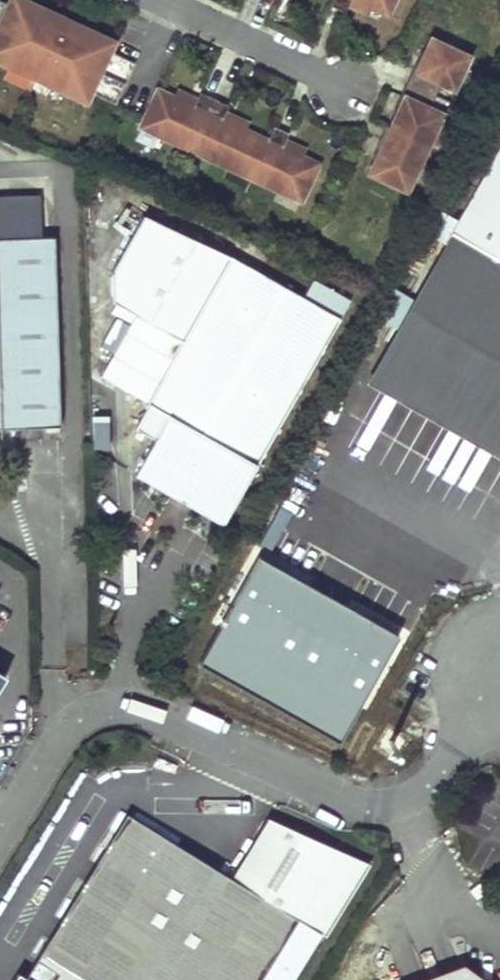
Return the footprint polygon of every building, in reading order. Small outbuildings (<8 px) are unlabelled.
[(400,0),(339,0),(334,10),(349,16),(352,10),(356,2),(377,11),(391,18),(400,0)] [(89,107),(93,99),(119,111),(138,68),(113,56),(117,48),(71,27),(55,62),(41,55),(57,20),(15,1),(11,9),(0,4),(0,66),(89,107)] [(373,20),(377,11),(356,2),(352,10),(373,20)] [(71,27),(57,20),(41,55),(55,62),(71,27)] [(425,162),(421,161),(413,157),(420,144),(427,147),(431,149),(446,117),(434,112),(447,85),(458,91),(473,59),(436,42),(430,56),(426,66),(421,64),(401,107),(406,109),(401,119),(395,132),(390,130),(381,152),(385,154),(380,164),(374,177),(411,194),(425,162)] [(430,56),(426,53),(421,64),(426,66),(430,56)] [(200,105),(179,95),(175,104),(196,114),(200,105)] [(304,208),(321,171),(306,164),(285,155),(289,146),(292,140),(278,133),(271,148),(251,139),(225,127),(229,118),(232,112),(203,99),(200,105),(196,114),(175,104),(161,97),(144,134),(304,208)] [(406,109),(401,107),(397,117),(401,119),(406,109)] [(255,130),(229,118),(225,127),(251,139),(255,130)] [(427,147),(420,144),(413,157),(421,161),(427,147)] [(476,185),(464,206),(451,230),(499,258),(499,144),(476,185)] [(310,156),(289,146),(285,155),(306,164),(310,156)] [(385,154),(381,152),(376,162),(380,164),(385,154)] [(476,185),(459,174),(447,196),(464,206),(476,185)] [(0,200),(0,429),(59,427),(53,238),(40,243),(38,199),(0,200)] [(338,320),(149,213),(114,274),(118,296),(136,317),(104,374),(154,402),(138,430),(153,439),(133,474),(222,524),(338,320)] [(451,230),(372,368),(499,442),(499,258),(451,230)] [(315,282),(305,298),(340,318),(349,302),(315,282)] [(372,368),(365,379),(499,457),(499,442),(372,368)] [(89,445),(107,444),(107,413),(89,413),(89,445)] [(359,871),(271,817),(232,880),(128,816),(27,979),(292,979),(359,871)] [(401,945),(381,979),(461,979),(401,945)]
